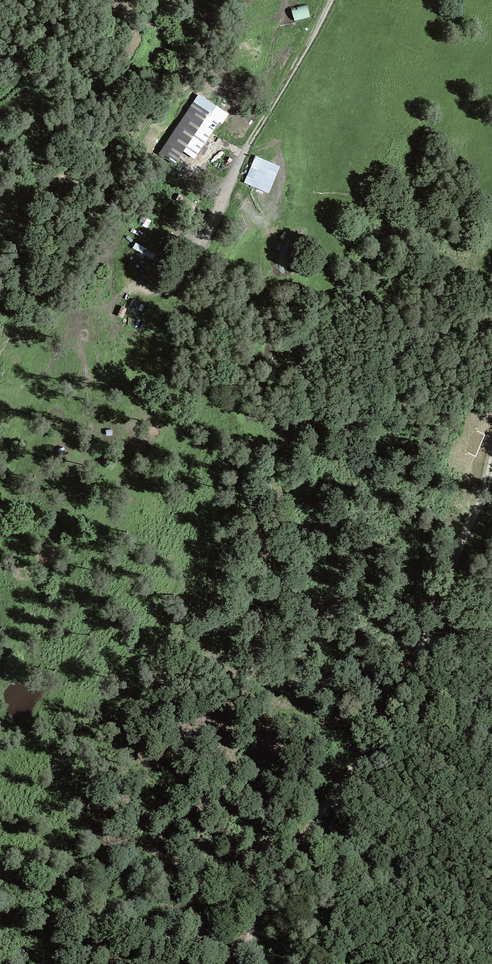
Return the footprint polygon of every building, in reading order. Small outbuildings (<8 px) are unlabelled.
[(309,1),(293,4),(296,18),(312,15),(309,1)] [(197,90),(162,154),(176,161),(183,148),(199,157),(227,106),(197,90)] [(246,179),(271,188),(282,161),(256,151),(246,179)]
